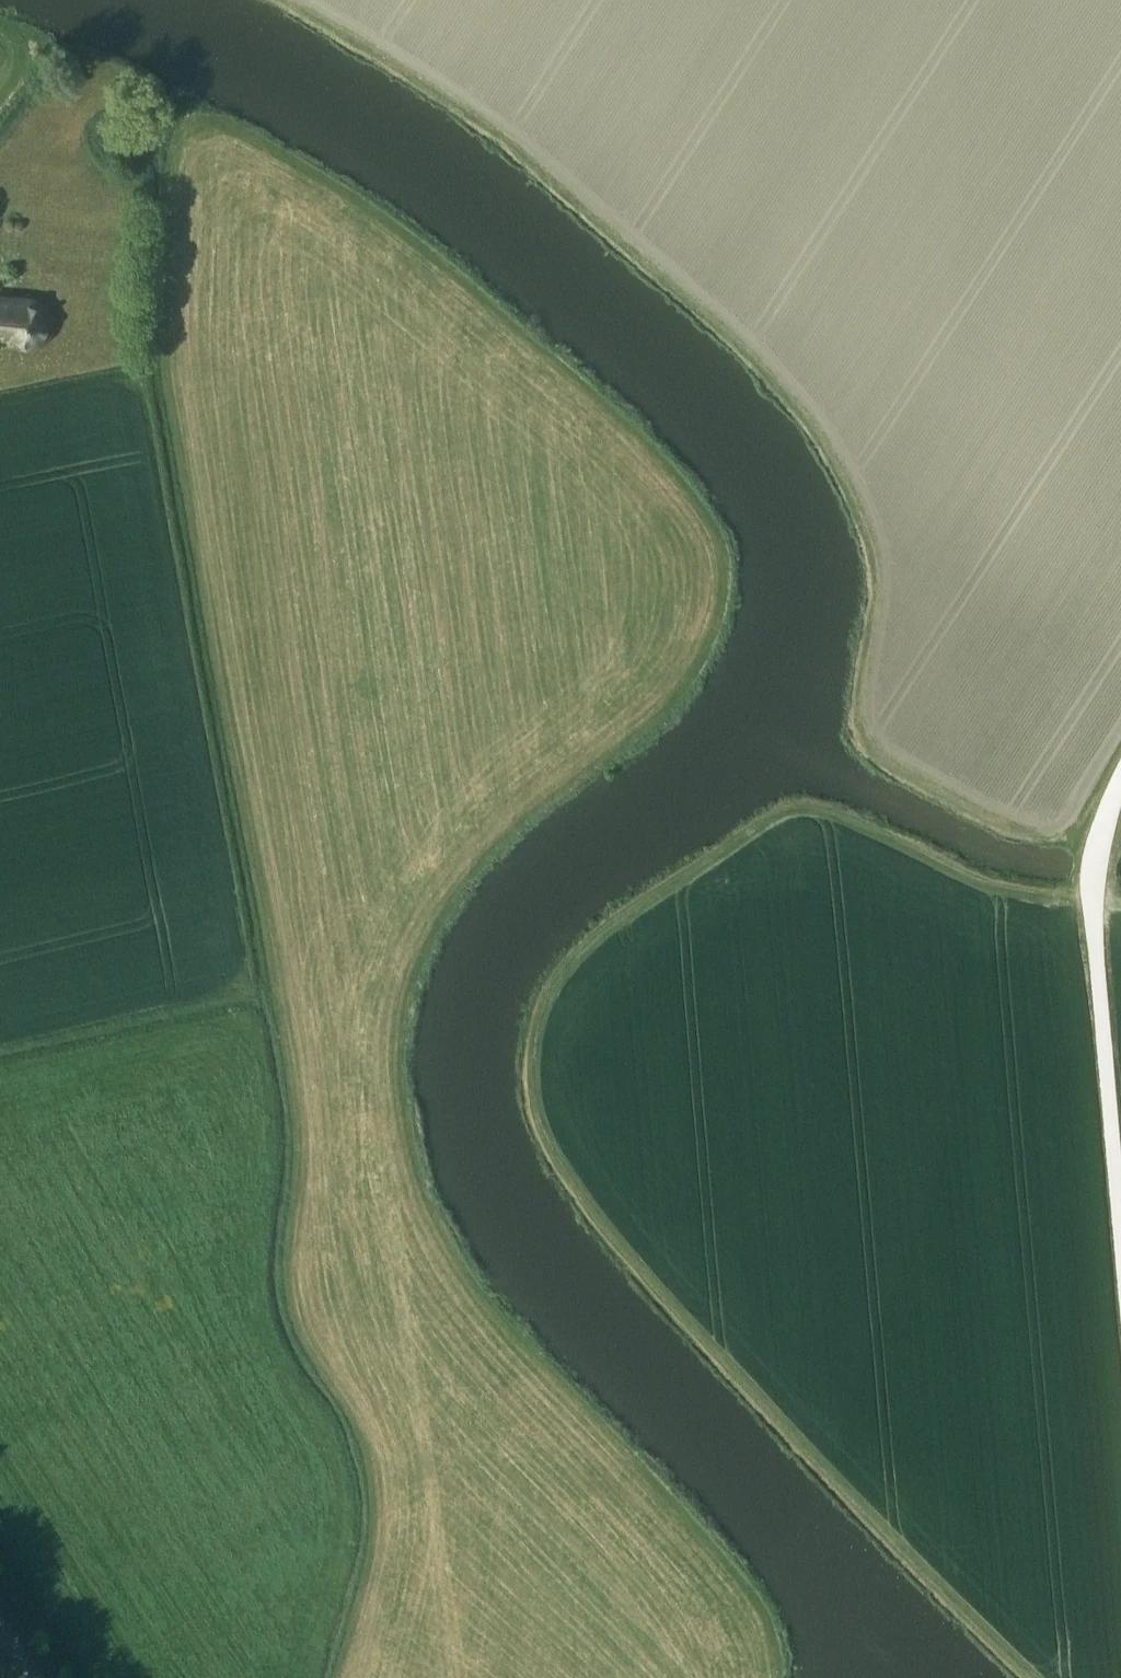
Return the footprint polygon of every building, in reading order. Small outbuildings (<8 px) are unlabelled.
[(31,297),(0,294),(0,334),(10,335),(18,341),(27,343),(36,342),(44,338),(49,331),(52,323),(51,314),(47,306),(40,300),(31,297)]
